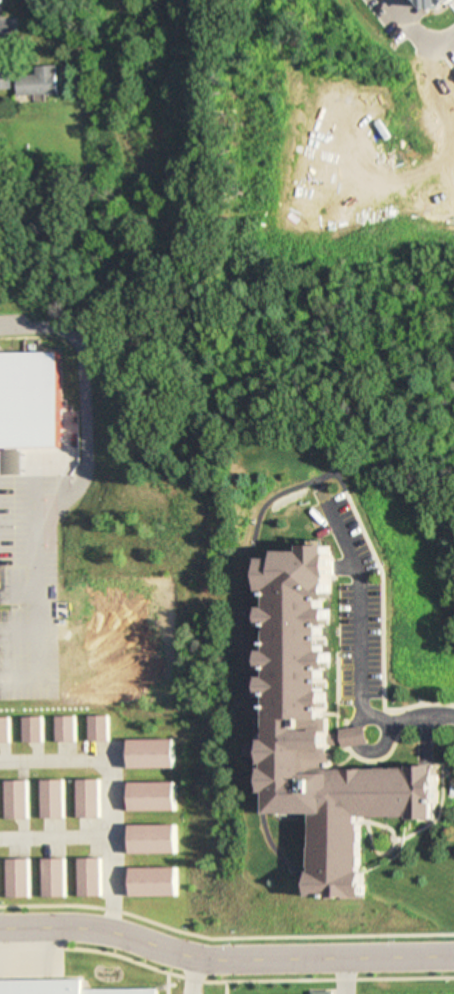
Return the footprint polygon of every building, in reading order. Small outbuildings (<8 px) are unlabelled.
[(58,66),(20,66),(20,94),(58,94),(58,66)] [(0,69),(0,90),(13,89),(11,68),(0,69)] [(16,472),(0,472),(0,351),(52,350),(56,445),(16,445),(16,472)] [(256,544),(258,802),(308,801),(308,886),(360,885),(360,805),(433,804),(434,751),(326,751),(326,528),(256,544)] [(86,716),(86,742),(104,742),(104,716),(86,716)] [(53,742),(73,742),(73,717),(53,717),(53,742)] [(21,718),(21,743),(40,743),(40,718),(21,718)] [(170,769),(170,740),(125,740),(125,769),(170,769)] [(62,818),(62,780),(40,780),(40,818),(62,818)] [(96,818),(96,780),(76,780),(76,818),(96,818)] [(5,781),(5,820),(26,820),(26,781),(5,781)] [(171,811),(171,783),(125,783),(125,811),(171,811)] [(172,854),(172,825),(126,825),(126,854),(172,854)] [(27,897),(27,859),(6,859),(6,897),(27,897)] [(41,897),(63,897),(63,859),(41,859),(41,897)] [(98,859),(77,859),(77,896),(98,896),(98,859)] [(172,868),(126,868),(126,897),(172,897),(172,868)] [(148,987),(148,993),(0,993),(0,976),(75,975),(75,987),(148,987)]
